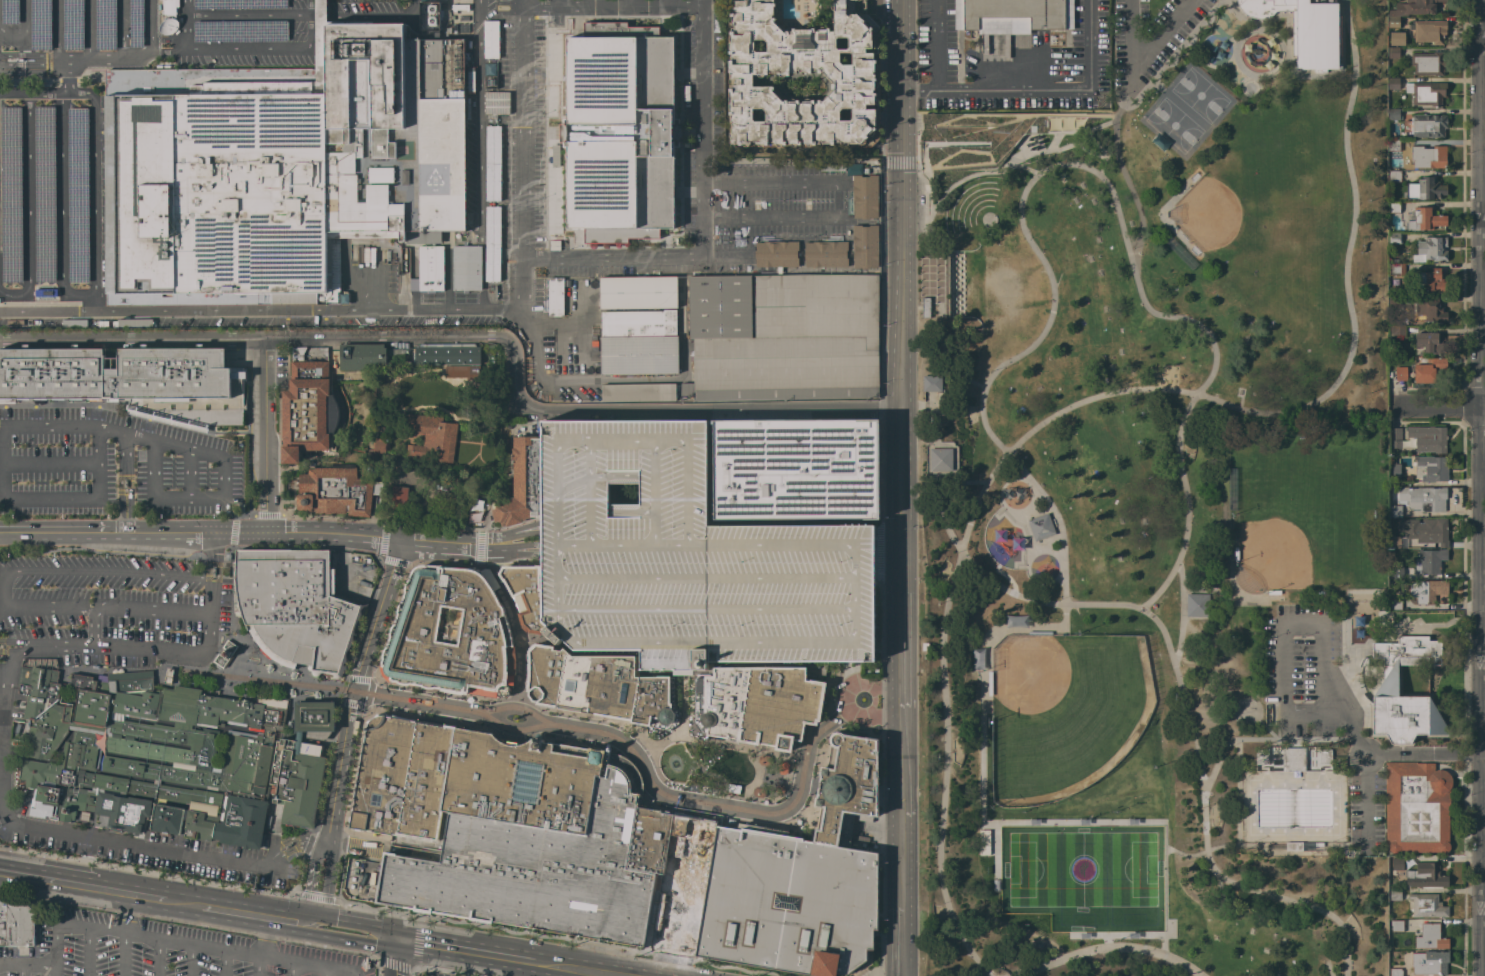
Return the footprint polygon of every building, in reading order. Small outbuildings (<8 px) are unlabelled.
[(17,23),(0,23),(0,0),(17,0),(17,23)] [(49,49),(49,0),(29,0),(29,49),(49,49)] [(61,49),(61,0),(81,0),(81,49),(61,49)] [(114,49),(114,0),(94,0),(94,49),(114,49)] [(315,16),(315,0),(326,0),(326,14),(326,21),(372,22),(372,23),(405,23),(405,39),(420,39),(466,39),(465,231),(441,231),(441,243),(405,243),(405,241),(399,241),(399,237),(339,238),(340,291),(347,291),(349,294),(349,304),(105,305),(105,70),(315,68),(315,16)] [(128,47),(128,0),(141,0),(141,47),(128,47)] [(163,0),(166,0),(178,0),(178,9),(175,9),(175,16),(169,16),(169,15),(164,15),(163,0)] [(192,9),(192,0),(285,0),(285,8),(192,9)] [(728,147),(728,0),(774,0),(774,3),(775,3),(774,7),(776,8),(776,9),(777,10),(777,11),(776,13),(775,14),(772,16),(772,18),(775,18),(775,20),(774,20),(774,22),(784,32),(786,33),(786,31),(792,31),(792,28),(796,29),(796,28),(798,27),(799,27),(801,27),(802,28),(803,30),(804,30),(804,28),(806,27),(807,27),(809,27),(812,28),(815,28),(815,31),(818,31),(818,29),(819,29),(819,28),(820,27),(821,27),(823,27),(824,27),(825,28),(830,28),(830,31),(834,31),(834,0),(865,0),(866,14),(879,27),(878,140),(871,147),(728,147)] [(955,30),(955,0),(1073,0),(1073,30),(1030,30),(1030,34),(978,35),(978,30),(955,30)] [(1236,1),(1236,0),(1335,0),(1335,3),(1338,3),(1338,17),(1340,17),(1340,56),(1337,56),(1338,69),(1301,69),(1301,68),(1296,68),(1296,56),(1292,56),(1292,11),(1277,11),(1273,14),(1270,16),(1266,18),(1262,19),(1258,19),(1254,18),(1249,17),(1246,15),(1243,12),(1239,9),(1237,5),(1236,1)] [(1406,4),(1406,0),(1445,0),(1445,2),(1436,2),(1436,6),(1435,6),(1435,14),(1407,14),(1407,16),(1399,16),(1389,16),(1388,10),(1395,10),(1395,4),(1406,4)] [(420,2),(439,2),(440,31),(420,31),(420,2)] [(1399,29),(1389,29),(1389,16),(1399,16),(1399,29)] [(1424,21),(1424,19),(1426,19),(1426,21),(1446,21),(1446,37),(1443,37),(1443,45),(1433,45),(1433,42),(1414,42),(1414,21),(1424,21)] [(192,21),(192,42),(285,41),(285,20),(192,21)] [(484,22),(498,22),(498,38),(500,38),(500,44),(499,44),(499,59),(484,59),(484,22)] [(673,158),(673,228),(659,228),(659,239),(628,239),(628,243),(583,244),(583,228),(567,228),(567,159),(567,147),(562,147),(562,143),(559,143),(559,123),(562,123),(562,119),(567,119),(567,37),(583,37),(583,22),(627,22),(627,27),(659,27),(659,37),(673,37),(673,118),(678,118),(678,123),(681,123),(682,142),(678,142),(678,147),(673,147),(673,158)] [(1389,45),(1390,32),(1404,32),(1404,45),(1389,45)] [(1401,47),(1401,58),(1389,58),(1389,47),(1401,47)] [(1433,54),(1433,52),(1444,52),(1444,75),(1439,75),(1439,77),(1437,77),(1436,76),(1433,76),(1433,75),(1414,75),(1414,66),(1411,66),(1411,54),(1433,54)] [(1399,78),(1399,89),(1389,89),(1389,78),(1399,78)] [(1405,83),(1446,83),(1446,92),(1444,92),(1444,97),(1441,97),(1441,107),(1431,107),(1431,105),(1412,105),(1412,93),(1405,93),(1405,83)] [(500,114),(484,114),(484,92),(500,92),(500,114)] [(509,92),(509,114),(504,114),(504,116),(500,116),(500,114),(500,92),(509,92)] [(20,282),(0,282),(0,107),(19,107),(20,282)] [(33,107),(53,107),(54,282),(33,282),(33,107)] [(66,108),(86,108),(87,282),(67,282),(66,108)] [(1401,109),(1401,120),(1389,120),(1389,109),(1401,109)] [(992,168),(995,167),(996,167),(999,164),(1022,135),(1024,134),(1026,134),(1059,133),(1061,134),(1075,133),(1080,131),(1082,129),(1082,123),(1083,122),(1085,117),(924,115),(927,158),(932,169),(992,168)] [(1446,115),(1446,128),(1443,128),(1444,138),(1433,138),(1433,137),(1412,137),(1412,131),(1409,131),(1409,121),(1412,121),(1412,115),(1446,115)] [(500,147),(499,147),(500,180),(502,180),(502,183),(500,183),(500,201),(485,201),(486,126),(499,126),(500,143),(502,143),(502,147),(500,147)] [(1401,140),(1401,151),(1399,151),(1399,155),(1389,155),(1389,140),(1401,140)] [(1423,146),(1423,148),(1433,148),(1433,146),(1446,146),(1446,168),(1413,168),(1413,160),(1410,160),(1410,146),(1423,146)] [(1400,171),(1400,182),(1389,182),(1389,171),(1400,171)] [(878,218),(869,218),(869,219),(861,219),(861,218),(860,218),(853,218),(853,211),(852,211),(852,175),(861,175),(861,177),(868,176),(868,175),(877,175),(878,218)] [(1418,180),(1423,180),(1423,177),(1433,177),(1433,181),(1439,181),(1439,185),(1446,185),(1446,195),(1443,195),(1443,197),(1440,197),(1440,198),(1438,198),(1435,198),(1435,196),(1433,196),(1433,199),(1418,199),(1418,180)] [(1399,202),(1399,213),(1389,213),(1389,202),(1399,202)] [(502,228),(500,228),(500,260),(502,260),(502,264),(500,264),(500,281),(485,281),(486,207),(500,206),(500,224),(502,224),(502,228)] [(1431,207),(1431,215),(1433,215),(1438,216),(1438,215),(1441,215),(1446,215),(1446,226),(1433,226),(1433,230),(1405,230),(1405,223),(1407,223),(1407,221),(1414,221),(1414,207),(1431,207)] [(878,268),(869,268),(869,269),(861,269),(861,268),(853,268),(853,261),(852,261),(852,225),(861,225),(861,226),(869,226),(869,225),(878,225),(878,268)] [(1401,233),(1401,244),(1389,244),(1389,233),(1401,233)] [(1424,241),(1424,237),(1447,237),(1447,247),(1445,247),(1445,251),(1446,251),(1447,261),(1440,261),(1440,263),(1438,263),(1438,261),(1431,261),(1431,260),(1425,260),(1425,263),(1413,263),(1413,254),(1417,254),(1417,241),(1424,241)] [(763,242),(798,241),(798,250),(797,250),(797,258),(798,258),(798,267),(756,267),(756,265),(755,265),(755,261),(756,261),(756,259),(755,259),(754,250),(756,250),(756,246),(755,246),(755,242),(763,242)] [(805,265),(805,261),(805,258),(804,258),(804,250),(805,250),(805,247),(805,243),(812,243),(812,242),(847,242),(847,251),(846,251),(846,258),(847,258),(847,267),(805,267),(805,265)] [(451,290),(452,246),(481,246),(481,290),(451,290)] [(415,250),(444,251),(443,297),(441,297),(441,300),(427,300),(427,297),(410,297),(410,261),(415,261),(415,250)] [(1405,275),(1389,275),(1389,264),(1404,264),(1405,275)] [(1443,277),(1443,282),(1447,281),(1447,292),(1433,292),(1433,290),(1424,290),(1424,285),(1416,286),(1416,272),(1430,272),(1431,272),(1431,268),(1440,268),(1440,277),(1443,277)] [(877,274),(878,399),(693,401),(693,339),(689,339),(688,276),(750,276),(751,338),(755,338),(755,276),(877,274)] [(677,276),(677,308),(600,309),(599,277),(677,276)] [(548,278),(563,278),(563,317),(548,317),(548,278)] [(1399,306),(1389,306),(1389,295),(1399,295),(1399,306)] [(1438,304),(1439,304),(1439,307),(1442,307),(1442,308),(1443,308),(1443,311),(1442,311),(1442,312),(1447,312),(1447,322),(1441,322),(1441,323),(1438,323),(1438,322),(1433,322),(1433,321),(1424,321),(1425,315),(1416,314),(1416,302),(1429,302),(1429,295),(1438,295),(1438,304)] [(663,311),(663,310),(676,310),(676,335),(602,336),(601,312),(663,311)] [(1405,326),(1405,337),(1389,337),(1389,326),(1405,326)] [(1437,333),(1437,338),(1442,338),(1442,344),(1446,344),(1446,354),(1441,354),(1441,355),(1437,355),(1437,354),(1423,354),(1423,347),(1415,347),(1415,333),(1437,333)] [(678,336),(678,374),(600,375),(600,337),(678,336)] [(479,365),(414,365),(414,361),(414,347),(419,347),(419,343),(475,344),(475,347),(480,347),(479,361),(479,365)] [(15,404),(0,404),(0,349),(23,349),(23,344),(29,344),(29,349),(72,349),(72,344),(79,344),(79,349),(104,349),(104,369),(118,369),(118,349),(141,348),(141,344),(147,344),(147,348),(197,348),(197,344),(203,344),(203,348),(225,348),(225,368),(243,368),(243,369),(245,369),(245,381),(243,381),(243,405),(246,405),(246,410),(243,410),(243,425),(209,425),(207,431),(206,433),(126,413),(127,411),(133,398),(118,398),(118,402),(106,402),(106,398),(101,398),(101,400),(89,400),(89,398),(84,398),(84,400),(71,400),(71,398),(66,398),(66,400),(53,400),(53,398),(49,398),(49,400),(36,400),(36,398),(31,398),(31,400),(18,400),(18,398),(15,398),(15,404)] [(386,361),(386,367),(377,367),(377,370),(340,370),(340,361),(339,344),(383,344),(383,347),(385,347),(386,361)] [(298,362),(298,357),(291,357),(291,352),(291,348),(296,348),(296,347),(306,347),(306,348),(304,352),(303,353),(303,355),(303,362),(298,362)] [(327,356),(326,356),(321,352),(318,350),(319,348),(327,347),(327,352),(327,356)] [(1427,364),(1427,358),(1447,358),(1447,369),(1435,369),(1435,383),(1414,383),(1414,380),(1414,369),(1414,364),(1427,364)] [(284,391),(289,391),(289,379),(290,379),(290,362),(298,362),(303,362),(328,362),(328,378),(331,378),(331,391),(337,390),(339,394),(342,402),(344,407),(345,416),(344,420),(341,432),(337,439),(331,438),(331,449),(335,449),(335,452),(328,452),(328,450),(300,450),(300,464),(284,464),(283,464),(283,440),(282,440),(282,391),(284,391)] [(478,366),(478,375),(453,376),(453,366),(478,366)] [(1395,367),(1407,367),(1407,380),(1396,380),(1395,367)] [(941,376),(942,391),(923,391),(923,376),(941,376)] [(675,383),(675,401),(601,402),(601,385),(675,383)] [(692,383),(693,395),(681,396),(680,383),(692,383)] [(377,412),(390,413),(389,422),(377,421),(377,412)] [(452,463),(410,458),(411,455),(405,454),(407,445),(412,445),(412,442),(423,444),(423,447),(425,447),(426,443),(425,443),(426,437),(427,437),(427,434),(412,432),(413,426),(406,425),(407,414),(442,417),(442,420),(451,421),(451,424),(457,424),(452,463)] [(714,520),(713,424),(712,424),(712,420),(879,419),(879,520),(714,520)] [(538,548),(538,526),(538,510),(539,436),(539,421),(707,420),(708,526),(873,526),(874,559),(873,661),(709,661),(709,648),(708,648),(708,670),(689,670),(687,672),(684,672),(682,672),(679,670),(641,670),(641,650),(575,650),(562,639),(558,645),(543,631),(548,626),(543,621),(543,583),(540,583),(539,566),(538,566),(538,548)] [(1445,427),(1445,436),(1447,436),(1447,437),(1447,438),(1447,439),(1445,440),(1445,453),(1434,453),(1434,452),(1415,452),(1415,439),(1413,439),(1413,438),(1407,438),(1406,427),(1445,427)] [(1401,441),(1400,441),(1401,448),(1389,448),(1389,428),(1401,428),(1401,441)] [(512,497),(511,436),(539,436),(538,510),(534,510),(525,510),(512,497)] [(373,453),(374,440),(386,441),(384,454),(373,453)] [(952,448),(952,471),(930,471),(930,449),(952,448)] [(1448,481),(1435,481),(1435,482),(1433,482),(1431,482),(1430,482),(1429,482),(1421,482),(1421,478),(1415,478),(1415,461),(1413,461),(1413,457),(1433,456),(1433,457),(1447,457),(1448,481)] [(1389,478),(1388,478),(1388,464),(1389,464),(1400,464),(1400,477),(1399,477),(1399,480),(1389,481),(1389,478)] [(356,468),(356,476),(357,476),(357,479),(373,480),(373,482),(382,482),(381,495),(372,494),(370,517),(347,516),(348,512),(346,511),(345,513),(307,514),(307,510),(299,510),(297,509),(297,496),(300,493),(298,493),(299,474),(307,474),(308,468),(356,468)] [(406,509),(390,508),(392,486),(408,487),(406,509)] [(1408,487),(1408,488),(1411,488),(1411,489),(1417,489),(1417,488),(1433,487),(1433,488),(1440,488),(1440,487),(1446,487),(1446,491),(1447,492),(1447,493),(1447,494),(1446,496),(1446,499),(1445,499),(1445,512),(1420,512),(1420,510),(1411,510),(1407,506),(1407,500),(1398,500),(1398,487),(1408,487)] [(534,516),(526,516),(518,519),(519,520),(498,526),(498,522),(497,522),(496,521),(496,520),(491,521),(488,509),(493,507),(492,502),(512,497),(525,510),(534,510),(534,516)] [(1401,515),(1390,515),(1389,506),(1401,505),(1401,515)] [(1053,535),(1047,514),(1026,519),(1031,540),(1053,535)] [(1405,538),(1405,532),(1403,532),(1395,532),(1395,520),(1418,519),(1418,522),(1422,522),(1422,520),(1436,519),(1436,518),(1446,518),(1447,529),(1448,529),(1448,548),(1439,548),(1439,543),(1416,543),(1416,539),(1411,539),(1411,538),(1405,538)] [(1400,548),(1389,548),(1390,536),(1400,536),(1400,548)] [(283,665),(272,659),(263,650),(253,640),(247,629),(238,611),(233,611),(231,572),(231,549),(326,549),(327,567),(331,568),(331,596),(362,607),(359,629),(354,628),(354,634),(353,635),(352,641),(352,644),(350,647),(348,650),(346,653),(346,655),(346,657),(346,659),(346,660),(346,662),(344,663),(343,664),(346,666),(346,667),(345,668),(345,669),(343,670),(343,671),(341,675),(341,677),(338,679),(336,679),(334,679),(332,678),(333,676),(332,674),(329,673),(326,672),(320,671),(319,675),(316,676),(314,676),(312,675),(311,674),(311,671),(310,671),(309,670),(308,670),(307,668),(307,667),(309,665),(298,664),(298,663),(297,663),(294,669),(283,665)] [(1420,570),(1420,560),(1418,560),(1418,550),(1438,550),(1447,549),(1447,560),(1440,560),(1440,574),(1422,574),(1422,575),(1420,575),(1420,570)] [(437,566),(439,567),(486,569),(496,586),(491,590),(497,601),(505,615),(509,628),(513,645),(514,644),(516,663),(515,663),(515,675),(514,675),(513,689),(510,688),(511,690),(510,693),(509,695),(507,697),(505,697),(503,698),(499,696),(499,699),(463,693),(463,694),(440,690),(438,690),(417,686),(416,686),(416,685),(410,684),(408,685),(404,685),(401,684),(397,683),(396,682),(390,681),(388,682),(385,680),(382,677),(381,674),(379,671),(379,667),(379,665),(381,663),(382,659),(382,654),(383,651),(385,647),(386,646),(389,636),(389,633),(390,629),(393,624),(397,614),(396,612),(397,609),(398,606),(399,604),(401,602),(404,592),(404,591),(404,588),(405,584),(407,580),(408,579),(409,577),(410,573),(412,570),(417,566),(420,565),(425,564),(437,566)] [(539,566),(540,583),(543,583),(543,621),(548,626),(543,631),(540,635),(525,632),(518,626),(514,613),(517,612),(510,594),(508,595),(496,573),(499,566),(538,566),(539,566)] [(1403,566),(1403,578),(1392,579),(1391,566),(1403,566)] [(1415,598),(1410,598),(1408,596),(1409,581),(1427,581),(1447,581),(1447,595),(1435,595),(1434,604),(1416,604),(1415,598)] [(1207,594),(1185,594),(1184,617),(1206,617),(1207,594)] [(1401,598),(1401,610),(1390,610),(1390,599),(1401,598)] [(1390,743),(1385,735),(1372,735),(1372,696),(1373,696),(1383,680),(1382,659),(1371,659),(1371,643),(1390,643),(1397,643),(1397,641),(1397,636),(1428,636),(1428,641),(1441,641),(1441,665),(1397,665),(1397,672),(1398,697),(1428,696),(1432,703),(1450,733),(1415,734),(1410,744),(1390,744),(1390,743)] [(237,646),(236,647),(237,648),(224,667),(223,666),(222,668),(220,667),(219,669),(214,665),(215,663),(211,661),(216,654),(217,655),(221,657),(225,652),(221,649),(219,648),(226,638),(237,646)] [(553,649),(553,650),(561,652),(564,649),(572,657),(634,657),(634,677),(669,677),(673,677),(674,704),(680,713),(678,724),(669,730),(630,723),(630,721),(607,717),(607,716),(593,713),(593,715),(581,713),(581,711),(579,710),(578,714),(569,712),(570,709),(569,709),(569,711),(556,708),(553,707),(553,709),(538,706),(539,704),(535,704),(536,702),(532,702),(527,695),(528,692),(526,691),(528,678),(528,671),(528,663),(527,651),(535,643),(549,646),(553,649)] [(242,849),(242,846),(219,843),(220,840),(217,839),(211,838),(210,841),(183,837),(185,829),(184,829),(185,821),(183,820),(182,820),(179,835),(169,834),(169,837),(158,835),(159,832),(149,830),(150,821),(127,818),(125,830),(120,829),(120,825),(96,821),(97,813),(89,811),(85,810),(85,811),(76,810),(75,815),(74,815),(74,820),(70,820),(70,822),(47,818),(48,810),(38,801),(35,800),(37,785),(59,789),(60,785),(43,782),(43,783),(37,782),(36,785),(35,789),(25,787),(25,780),(18,779),(21,759),(45,763),(46,762),(61,765),(66,742),(70,742),(72,729),(66,728),(65,730),(66,731),(46,758),(25,755),(29,742),(26,741),(27,737),(28,737),(30,719),(23,719),(28,696),(18,694),(20,685),(17,684),(20,666),(31,668),(32,667),(59,671),(57,683),(60,684),(57,699),(60,699),(60,702),(72,704),(71,707),(75,708),(78,689),(69,687),(71,673),(92,677),(92,680),(108,683),(107,674),(151,670),(152,690),(158,690),(162,691),(163,688),(173,690),(174,685),(201,690),(200,695),(216,697),(228,699),(243,701),(243,699),(248,700),(247,702),(256,703),(258,696),(287,700),(281,731),(274,730),(271,748),(272,748),(265,786),(269,787),(267,799),(266,801),(267,802),(260,849),(248,847),(248,850),(242,849)] [(164,667),(171,668),(169,684),(162,683),(164,667)] [(805,680),(804,723),(801,741),(793,740),(791,752),(775,750),(775,747),(758,744),(758,745),(738,742),(738,744),(725,741),(725,738),(706,735),(706,733),(702,733),(694,721),(694,681),(696,681),(695,677),(713,677),(713,668),(714,668),(805,668),(805,680)] [(282,804),(270,802),(271,798),(273,798),(275,785),(267,784),(274,741),(278,741),(278,738),(294,741),(294,739),(294,738),(294,737),(294,736),(294,734),(295,733),(295,732),(295,731),(293,731),(292,701),(333,701),(333,731),(300,731),(300,732),(301,733),(300,733),(300,735),(300,736),(300,737),(300,738),(299,738),(299,740),(299,742),(321,745),(319,756),(324,757),(324,761),(321,777),(318,792),(319,792),(314,823),(313,823),(312,828),(308,828),(308,829),(300,828),(300,826),(287,824),(285,837),(278,836),(280,823),(279,823),(282,804)] [(397,835),(389,834),(389,836),(374,834),(374,832),(364,830),(363,835),(350,832),(351,828),(349,828),(365,730),(364,730),(365,728),(366,725),(368,722),(369,720),(370,719),(373,717),(376,716),(379,715),(381,716),(383,715),(385,715),(385,717),(416,721),(397,835)] [(416,721),(416,719),(455,725),(454,728),(442,811),(438,839),(440,839),(439,843),(397,835),(416,721)] [(454,728),(492,733),(494,736),(496,738),(498,740),(502,742),(504,743),(509,745),(512,745),(516,745),(519,745),(524,744),(528,742),(531,739),(533,739),(533,740),(535,740),(535,738),(535,736),(535,735),(536,734),(538,733),(540,734),(541,735),(541,737),(541,741),(542,741),(542,740),(543,740),(543,742),(589,749),(589,748),(592,748),(592,749),(601,751),(602,750),(605,750),(605,752),(606,752),(606,747),(608,747),(609,747),(610,748),(610,750),(610,752),(609,753),(616,754),(620,755),(626,758),(630,761),(634,765),(637,769),(641,778),(642,783),(643,787),(643,791),(642,794),(641,794),(640,794),(637,807),(661,811),(661,812),(672,814),(662,874),(656,873),(644,947),(375,903),(383,852),(396,854),(396,855),(440,862),(448,812),(442,811),(454,728)] [(878,816),(878,817),(869,817),(869,816),(858,814),(843,812),(838,846),(813,842),(815,828),(816,828),(820,807),(814,806),(815,797),(817,797),(820,776),(819,776),(820,766),(824,767),(826,758),(828,758),(828,755),(827,755),(828,747),(830,747),(831,744),(830,742),(829,741),(829,738),(830,736),(832,733),(835,732),(837,732),(839,732),(841,733),(843,734),(865,738),(865,737),(878,739),(878,752),(878,816)] [(1282,771),(1282,748),(1305,748),(1305,771),(1282,771)] [(1331,749),(1331,764),(1319,764),(1320,749),(1331,749)] [(1268,750),(1268,764),(1256,764),(1256,750),(1268,750)] [(1390,762),(1416,762),(1416,763),(1434,763),(1434,764),(1434,770),(1436,770),(1439,770),(1441,770),(1445,771),(1446,772),(1449,774),(1451,777),(1451,778),(1452,781),(1452,783),(1450,789),(1450,795),(1450,813),(1448,813),(1448,826),(1448,843),(1450,846),(1450,848),(1449,850),(1447,852),(1445,853),(1442,853),(1440,853),(1440,852),(1398,852),(1395,854),(1393,854),(1390,852),(1389,851),(1388,849),(1388,847),(1389,844),(1385,844),(1385,762),(1390,762)] [(672,814),(672,811),(718,819),(717,826),(718,826),(696,956),(695,956),(650,949),(662,874),(672,814)] [(837,974),(837,975),(818,975),(696,956),(718,826),(756,833),(757,831),(803,839),(803,840),(813,842),(838,846),(843,812),(858,814),(854,836),(851,835),(848,848),(878,853),(877,930),(873,930),(873,950),(867,950),(866,960),(860,965),(862,968),(854,973),(852,971),(846,975),(837,974)] [(1302,842),(1302,851),(1285,851),(1285,842),(1302,842)] [(1391,870),(1392,857),(1403,857),(1403,870),(1391,870)] [(1416,878),(1416,877),(1415,877),(1415,874),(1416,874),(1416,862),(1438,863),(1438,871),(1439,871),(1442,873),(1442,876),(1448,876),(1448,887),(1404,887),(1404,879),(1405,879),(1405,878),(1404,871),(1413,871),(1413,878),(1416,878)] [(1390,889),(1401,889),(1401,900),(1390,900),(1390,889)] [(1412,917),(1412,899),(1408,899),(1408,894),(1438,894),(1438,902),(1441,902),(1441,906),(1448,906),(1448,917),(1412,917)] [(34,945),(0,945),(0,899),(28,903),(28,905),(28,906),(30,908),(32,909),(34,909),(34,933),(36,933),(36,935),(34,937),(34,945)] [(1403,932),(1392,932),(1392,920),(1403,920),(1403,932)] [(1415,937),(1421,937),(1421,924),(1439,923),(1439,939),(1448,939),(1448,949),(1436,949),(1436,948),(1415,948),(1415,937)] [(1412,967),(1411,967),(1411,953),(1424,953),(1424,951),(1435,951),(1435,952),(1448,952),(1448,962),(1446,962),(1446,975),(1412,975),(1412,967)] [(1402,970),(1402,975),(1390,975),(1390,969),(1400,968),(1401,970),(1402,970)]
